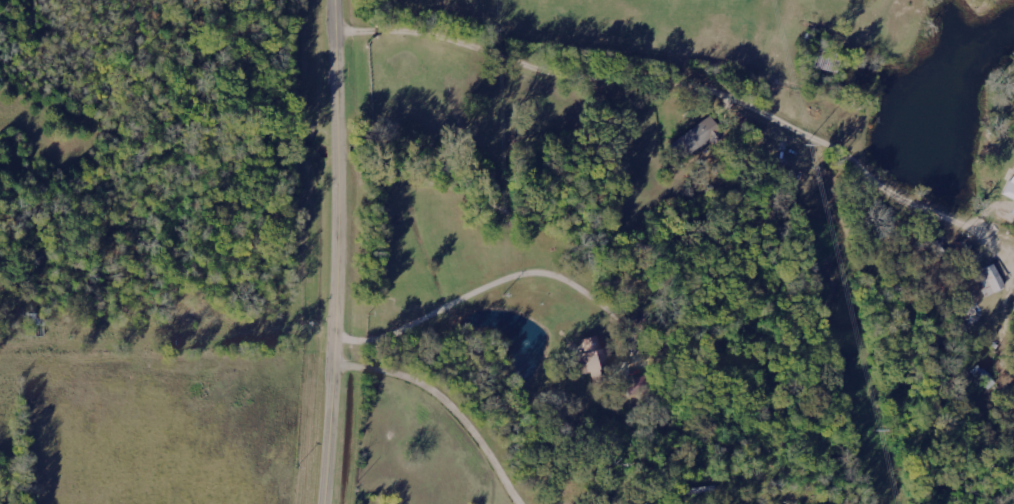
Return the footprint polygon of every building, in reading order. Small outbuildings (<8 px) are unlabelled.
[(821,72),(808,70),(810,56),(824,58),(821,72)] [(673,144),(687,162),(725,134),(712,116),(673,144)] [(1004,195),(1013,200),(1013,175),(1004,195)] [(1000,288),(978,300),(966,278),(988,266),(1000,288)] [(599,336),(608,368),(579,376),(573,357),(582,355),(578,342),(599,336)]
